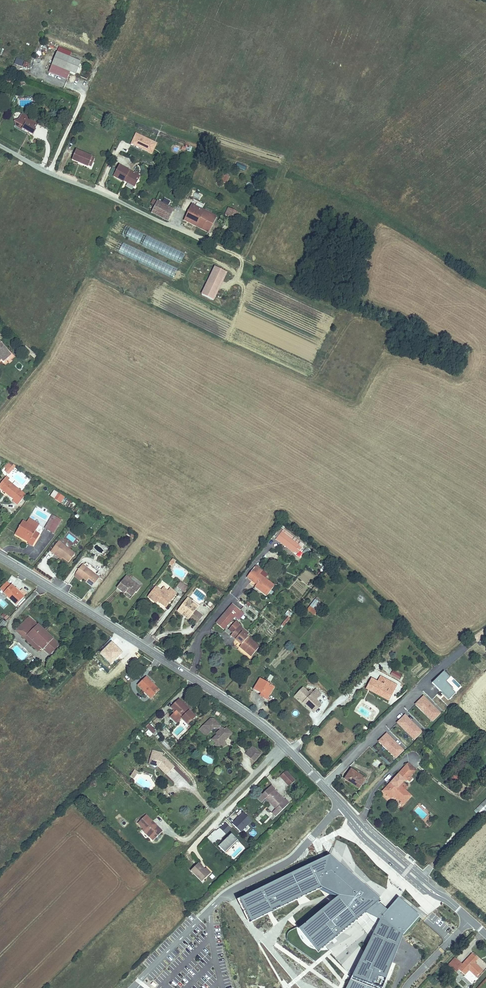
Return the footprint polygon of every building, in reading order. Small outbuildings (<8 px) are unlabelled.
[(58,47),(49,73),(67,79),(69,73),(76,75),(81,61),(70,57),(72,51),(58,47)] [(16,58),(14,65),(22,67),(24,61),(16,58)] [(15,126),(15,128),(33,137),(36,130),(35,129),(38,123),(33,121),(32,123),(27,121),(26,123),(21,120),(20,122),(15,123),(15,126)] [(153,154),(157,142),(135,133),(130,145),(153,154)] [(96,160),(77,152),(73,161),(88,168),(90,163),(93,165),(96,160)] [(135,173),(119,165),(113,177),(126,182),(126,181),(137,186),(140,180),(133,177),(135,173)] [(191,191),(182,187),(175,198),(185,203),(191,191)] [(174,210),(156,201),(151,211),(168,220),(174,210)] [(217,216),(193,204),(185,219),(209,232),(217,216)] [(238,221),(244,211),(233,206),(228,215),(238,221)] [(125,227),(121,238),(181,263),(185,252),(125,227)] [(173,278),(178,268),(122,243),(118,253),(173,278)] [(202,295),(214,301),(227,274),(215,268),(202,295)] [(2,358),(5,360),(8,350),(6,348),(2,348),(0,346),(0,360),(2,358)] [(28,347),(23,352),(31,360),(36,355),(28,347)] [(8,461),(3,470),(11,474),(15,465),(8,461)] [(27,497),(10,484),(12,481),(8,478),(0,488),(10,496),(9,497),(15,501),(14,503),(19,507),(27,497)] [(61,503),(65,497),(54,490),(50,497),(61,503)] [(53,514),(45,527),(53,532),(61,519),(53,514)] [(38,527),(24,519),(16,533),(29,540),(28,542),(34,545),(41,533),(36,530),(38,527)] [(305,542),(283,526),(276,536),(294,549),(295,547),(299,550),(305,542)] [(75,552),(58,540),(49,552),(54,555),(56,552),(68,561),(75,552)] [(306,547),(301,553),(304,556),(310,551),(306,547)] [(256,584),(268,593),(275,584),(266,576),(260,572),(263,569),(256,563),(247,575),(257,582),(256,584)] [(99,578),(82,565),(75,573),(85,580),(84,582),(91,588),(99,578)] [(141,586),(126,575),(117,587),(125,593),(127,590),(134,595),(141,586)] [(185,592),(188,586),(180,582),(177,588),(185,592)] [(6,585),(0,592),(0,594),(12,605),(20,597),(6,585)] [(155,601),(162,607),(174,591),(170,588),(167,591),(165,594),(160,590),(155,586),(147,598),(154,603),(155,601)] [(189,597),(178,611),(182,614),(183,612),(187,615),(187,617),(190,618),(192,618),(194,620),(200,612),(195,608),(196,606),(190,602),(192,599),(189,597)] [(231,600),(217,621),(226,627),(241,607),(231,600)] [(318,609),(311,604),(308,607),(315,613),(318,609)] [(281,625),(284,627),(293,614),(287,610),(285,614),(287,616),(281,625)] [(200,612),(194,620),(197,622),(203,613),(200,612)] [(28,616),(18,628),(37,645),(50,656),(60,644),(28,616)] [(239,625),(240,625),(241,622),(242,620),(239,618),(233,627),(236,629),(239,625)] [(234,633),(244,640),(251,632),(244,628),(240,625),(239,625),(236,629),(234,633)] [(37,645),(18,628),(13,633),(33,650),(37,645)] [(264,641),(251,632),(244,640),(246,641),(244,643),(249,646),(257,651),(264,641)] [(399,680),(402,675),(393,670),(390,675),(399,680)] [(149,685),(151,682),(143,675),(134,685),(148,698),(155,690),(149,685)] [(273,685),(259,678),(253,688),(259,692),(258,694),(266,698),(273,685)] [(367,690),(382,699),(384,695),(389,698),(396,687),(385,680),(382,686),(371,679),(368,684),(370,686),(367,690)] [(303,687),(297,695),(312,708),(316,704),(319,707),(322,703),(317,698),(321,692),(317,688),(314,691),(311,688),(308,692),(303,687)] [(168,716),(175,722),(181,716),(188,723),(196,715),(177,696),(169,705),(174,710),(168,716)] [(422,697),(415,705),(432,722),(441,713),(422,697)] [(405,715),(396,723),(413,741),(422,732),(405,715)] [(219,725),(221,723),(215,716),(213,718),(211,716),(204,723),(207,726),(208,728),(211,728),(215,725),(219,725)] [(156,731),(147,722),(144,726),(153,735),(156,731)] [(221,727),(216,731),(217,733),(214,736),(218,740),(215,743),(219,748),(222,745),(223,746),(228,742),(226,741),(234,733),(227,726),(225,727),(223,724),(221,727)] [(387,733),(378,741),(395,759),(404,750),(387,733)] [(170,744),(161,735),(157,739),(167,748),(170,744)] [(145,766),(160,769),(161,765),(152,763),(154,753),(162,755),(163,751),(148,748),(145,766)] [(249,757),(256,750),(254,748),(247,755),(249,757)] [(261,756),(256,750),(249,757),(254,763),(261,756)] [(160,769),(166,774),(175,766),(165,755),(162,755),(154,753),(152,763),(161,765),(160,769)] [(381,763),(375,759),(371,765),(378,769),(381,763)] [(410,761),(408,763),(416,770),(417,768),(410,761)] [(408,763),(399,774),(406,781),(416,770),(408,763)] [(134,779),(138,772),(134,770),(130,777),(134,779)] [(295,780),(286,771),(280,776),(289,786),(295,780)] [(364,779),(351,771),(345,780),(358,788),(364,779)] [(395,779),(385,791),(392,797),(395,794),(406,804),(412,796),(406,791),(410,786),(404,782),(402,785),(395,779)] [(284,801),(274,791),(276,789),(271,784),(256,799),(262,804),(265,801),(274,810),(271,813),(276,818),(290,804),(286,799),(284,801)] [(485,809),(485,798),(475,808),(481,814),(485,809)] [(252,821),(243,812),(232,824),(241,833),(252,821)] [(148,840),(153,844),(162,834),(145,817),(138,824),(143,829),(151,837),(148,840)] [(232,828),(226,823),(219,828),(225,834),(232,828)] [(151,837),(143,829),(141,832),(148,840),(151,837)] [(238,840),(231,834),(219,847),(226,853),(238,840)] [(233,857),(238,863),(242,859),(236,854),(233,857)] [(404,936),(420,917),(416,913),(399,899),(388,911),(387,910),(380,904),(383,902),(330,856),(240,900),(253,925),(323,890),(339,898),(299,932),(319,956),(369,914),(380,921),(352,980),(348,987),(384,987),(404,936)] [(190,873),(203,886),(210,879),(204,873),(197,866),(190,873)] [(206,870),(204,873),(210,879),(213,876),(206,870)] [(462,964),(455,971),(456,973),(459,970),(465,976),(469,971),(476,978),(483,971),(474,963),(478,959),(471,953),(462,964)] [(448,965),(451,968),(458,961),(455,957),(448,965)] [(451,968),(455,971),(462,964),(458,961),(451,968)]
